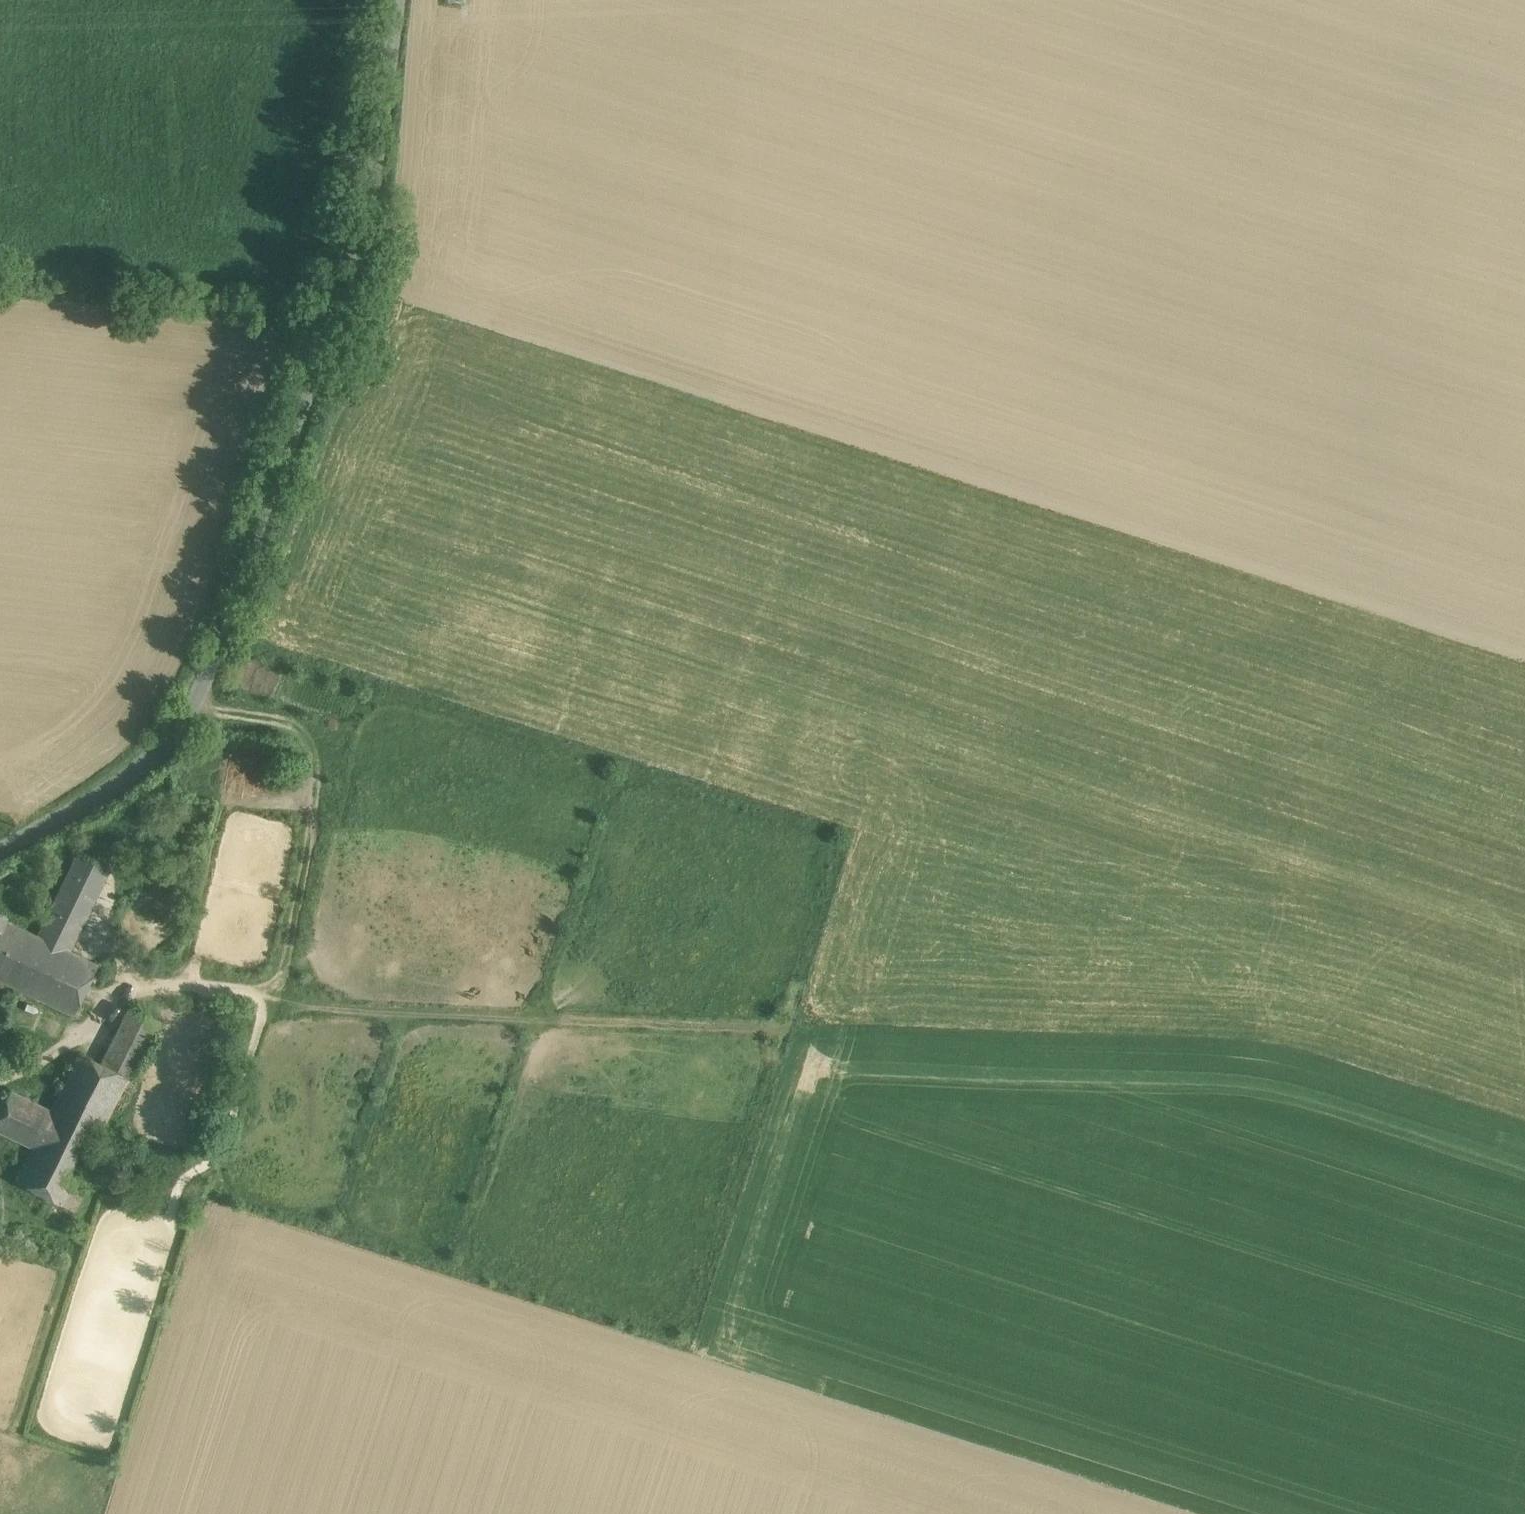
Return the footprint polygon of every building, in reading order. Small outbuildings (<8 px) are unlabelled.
[(5,920),(0,930),(0,979),(74,1014),(97,966),(71,953),(111,870),(79,854),(39,937),(5,920)] [(160,1021),(131,1007),(102,1065),(127,1078),(127,1079),(130,1081),(160,1021)] [(33,1147),(16,1181),(63,1206),(127,1079),(127,1078),(102,1065),(80,1053),(51,1112),(33,1147)] [(11,1092),(0,1114),(0,1131),(33,1147),(51,1112),(11,1092)]
